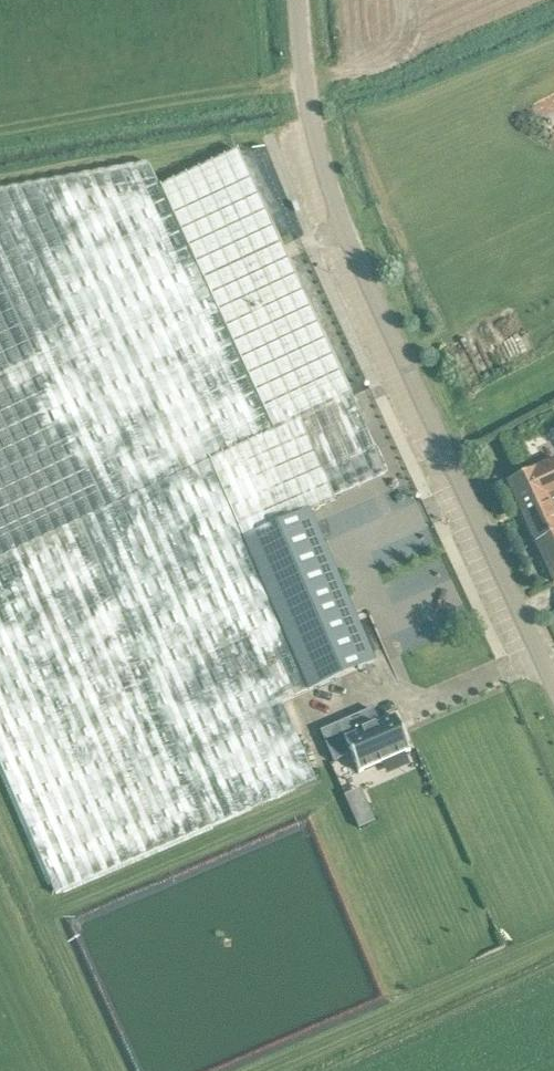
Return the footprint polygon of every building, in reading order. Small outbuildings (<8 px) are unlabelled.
[(239,151),(160,188),(275,431),(301,419),(352,395),(239,151)] [(55,894),(317,782),(282,702),(308,690),(244,540),(210,461),(275,431),(160,188),(149,163),(0,191),(0,765),(55,894)] [(275,431),(210,461),(244,540),(309,511),(335,500),(323,472),(301,419),(275,431)] [(508,482),(553,580),(553,509),(548,496),(553,493),(553,460),(528,472),(508,482)] [(374,662),(309,511),(244,540),(308,690),(374,662)] [(373,709),(321,731),(334,762),(351,754),(359,773),(361,773),(361,772),(409,751),(409,752),(410,751),(400,728),(396,720),(395,716),(393,716),(394,717),(379,723),(373,709)]
